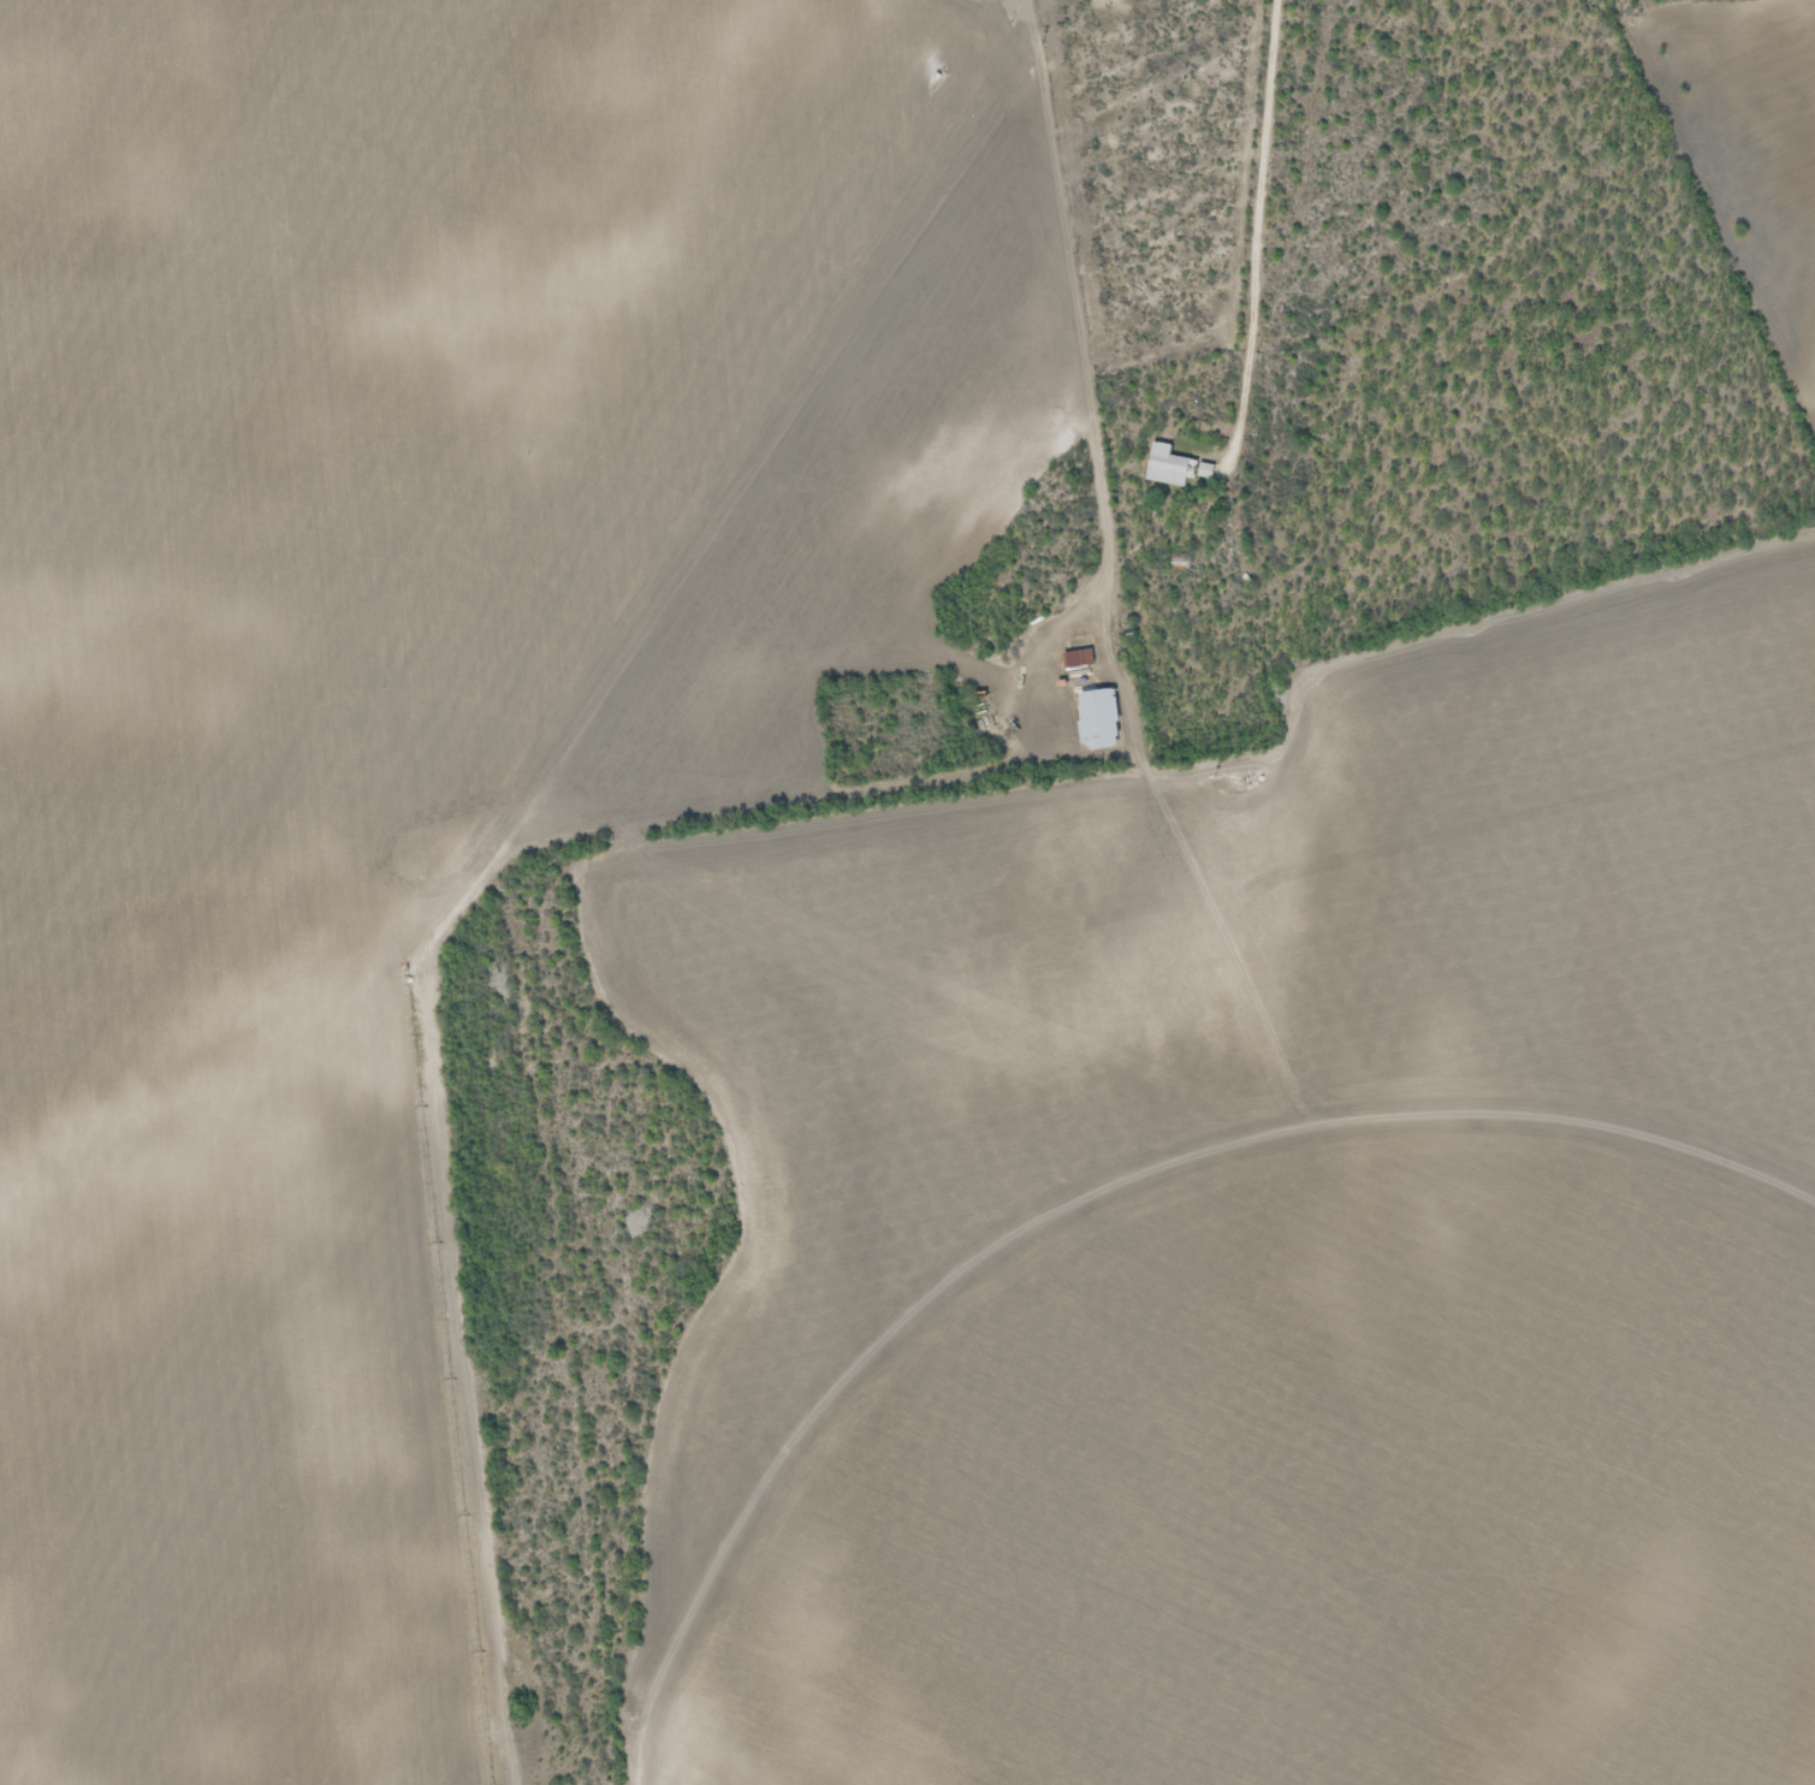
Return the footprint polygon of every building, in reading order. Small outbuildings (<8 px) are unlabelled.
[(1194,461),(1167,457),(1169,445),(1148,442),(1143,482),(1182,487),(1183,478),(1191,479),(1194,461)] [(1071,694),(1079,752),(1118,747),(1110,689),(1071,694)]
